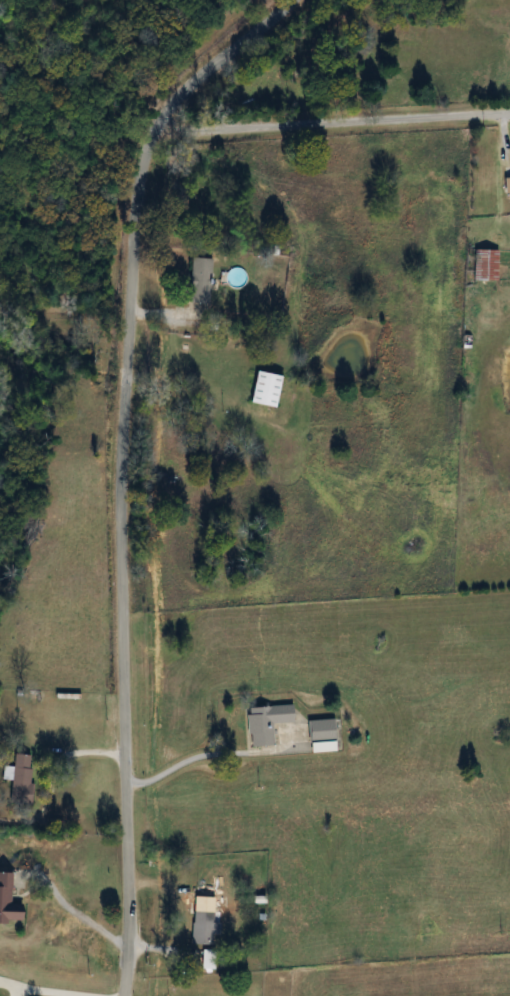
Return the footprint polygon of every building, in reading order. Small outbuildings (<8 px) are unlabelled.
[(502,194),(509,194),(509,179),(501,179),(502,194)] [(496,252),(472,252),(472,282),(496,282),(496,252)] [(208,306),(209,260),(188,259),(186,305),(208,306)] [(278,274),(258,273),(257,306),(277,306),(278,274)] [(278,377),(251,371),(245,403),(272,408),(278,377)] [(246,708),(248,747),(271,746),(270,724),(291,723),(290,706),(246,708)] [(305,721),(306,743),(333,743),(333,721),(305,721)] [(33,756),(12,754),(8,804),(28,806),(33,756)] [(22,924),(23,906),(9,905),(10,874),(0,874),(0,924),(22,924)] [(191,946),(216,946),(216,912),(191,912),(191,946)]
